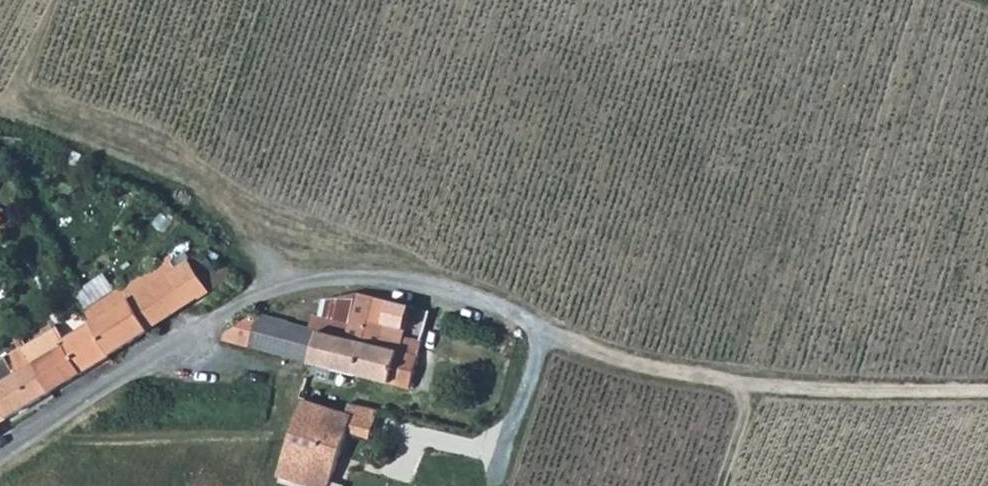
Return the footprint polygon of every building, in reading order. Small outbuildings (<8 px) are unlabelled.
[(89,324),(109,356),(233,278),(225,266),(215,273),(204,255),(191,264),(189,261),(178,268),(170,257),(81,311),(89,324)] [(336,335),(417,355),(420,340),(396,334),(404,302),(358,292),(350,323),(312,314),(309,328),(318,330),(336,335)] [(225,331),(223,340),(279,354),(287,322),(287,320),(257,311),(225,331)] [(279,354),(309,361),(318,330),(309,328),(287,322),(279,354)] [(60,343),(52,330),(23,348),(50,393),(109,356),(89,324),(60,343)] [(309,361),(328,366),(336,335),(318,330),(309,361)] [(417,355),(336,335),(328,366),(407,386),(409,386),(417,355)] [(0,362),(0,408),(7,419),(50,393),(23,348),(0,362)] [(303,398),(277,474),(311,485),(328,485),(347,430),(353,414),(347,412),(303,398)] [(349,401),(347,412),(353,414),(347,430),(369,436),(375,407),(349,401)]
